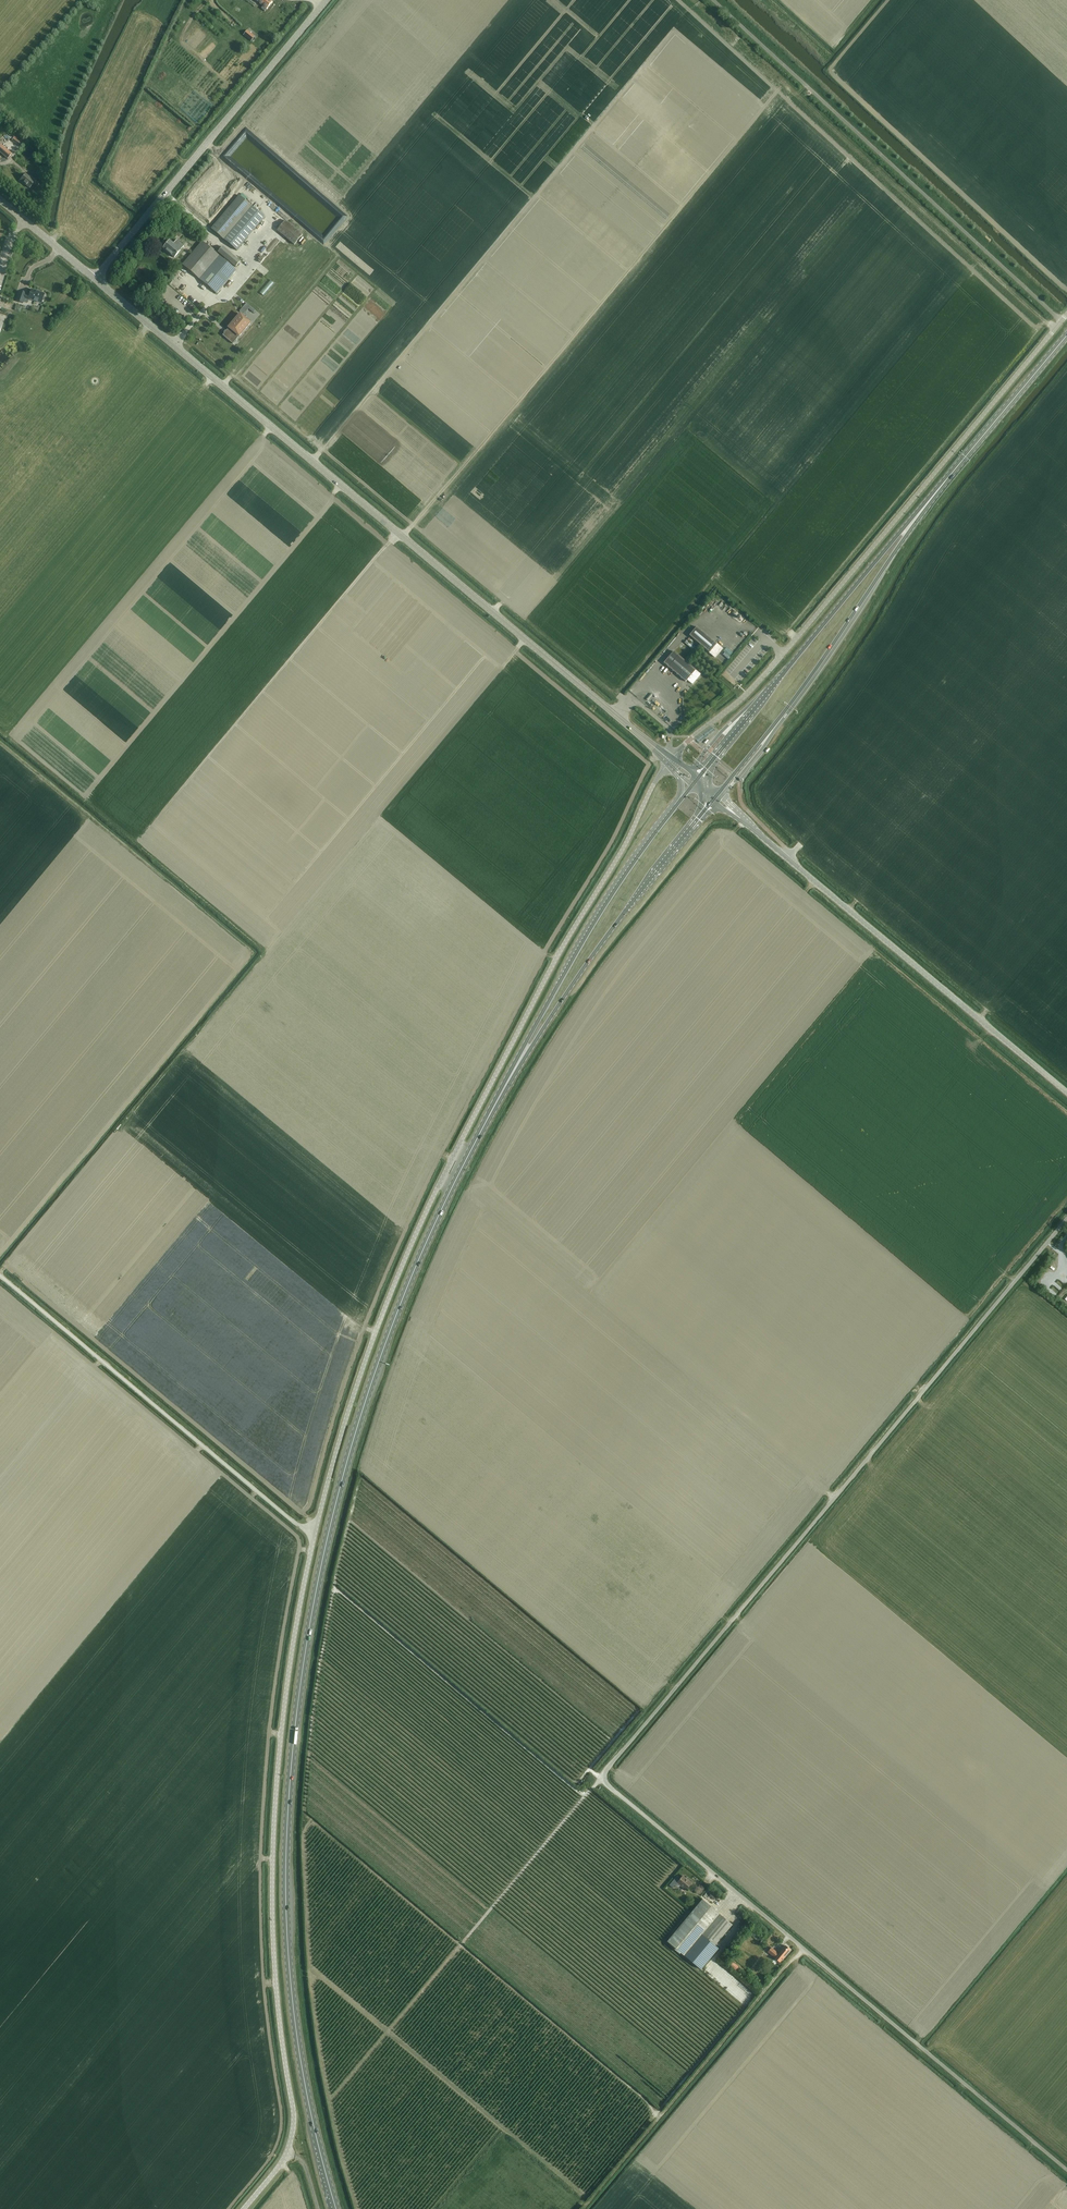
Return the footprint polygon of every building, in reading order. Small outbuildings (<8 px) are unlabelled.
[(270,0),(260,0),(258,2),(263,6),(262,8),(265,11),(267,9),(273,2),(270,0)] [(259,33),(258,31),(259,30),(252,25),(248,30),(256,36),(259,33)] [(243,36),(251,42),(255,37),(247,31),(243,36)] [(12,154),(0,144),(0,153),(7,159),(12,154)] [(36,181),(32,178),(31,179),(25,174),(20,181),(29,188),(36,181)] [(239,196),(211,229),(224,240),(252,207),(239,196)] [(265,218),(252,207),(225,240),(237,251),(265,218)] [(302,235),(285,221),(277,231),(294,245),(302,235)] [(163,248),(174,258),(184,246),(177,240),(174,244),(170,241),(168,242),(165,240),(162,244),(165,246),(163,248)] [(236,271),(202,243),(183,266),(217,295),(236,271)] [(241,262),(223,247),(220,250),(217,248),(216,250),(218,253),(236,268),(241,262)] [(25,295),(19,293),(16,303),(22,305),(24,300),(28,301),(40,305),(41,302),(43,302),(44,298),(43,297),(44,294),(31,290),(29,297),(25,296),(25,295)] [(247,303),(240,311),(244,315),(251,307),(247,303)] [(229,328),(226,331),(224,333),(225,333),(223,335),(233,344),(239,336),(239,337),(251,323),(240,314),(229,328)] [(722,649),(717,644),(697,627),(689,636),(715,658),(722,649)] [(684,643),(694,652),(696,650),(686,641),(684,643)] [(664,663),(686,682),(687,680),(692,685),(701,675),(674,651),(664,663)] [(741,673),(744,676),(750,669),(747,666),(741,673)] [(726,730),(715,741),(718,744),(729,733),(726,730)] [(275,1176),(272,1180),(274,1182),(271,1185),(275,1188),(281,1180),(275,1176)] [(247,1218),(251,1220),(257,1210),(254,1208),(247,1218)] [(1059,1254),(1053,1262),(1058,1266),(1064,1258),(1059,1254)] [(1048,1268),(1042,1275),(1048,1279),(1051,1277),(1048,1275),(1052,1270),(1048,1268)] [(720,1872),(718,1875),(731,1883),(732,1881),(720,1872)] [(691,1883),(683,1876),(677,1883),(686,1890),(691,1883)] [(702,1935),(720,1914),(702,1900),(667,1942),(685,1956),(702,1935)] [(732,1925),(720,1914),(702,1935),(715,1946),(717,1948),(720,1944),(718,1942),(732,1925)] [(717,1948),(715,1946),(702,1935),(685,1956),(701,1970),(718,1949),(717,1948)] [(780,1962),(790,1950),(785,1946),(778,1954),(777,1953),(778,1953),(771,1948),(768,1952),(768,1953),(766,1955),(772,1960),(774,1957),(780,1962)] [(731,1961),(729,1964),(735,1970),(738,1966),(731,1961)]
